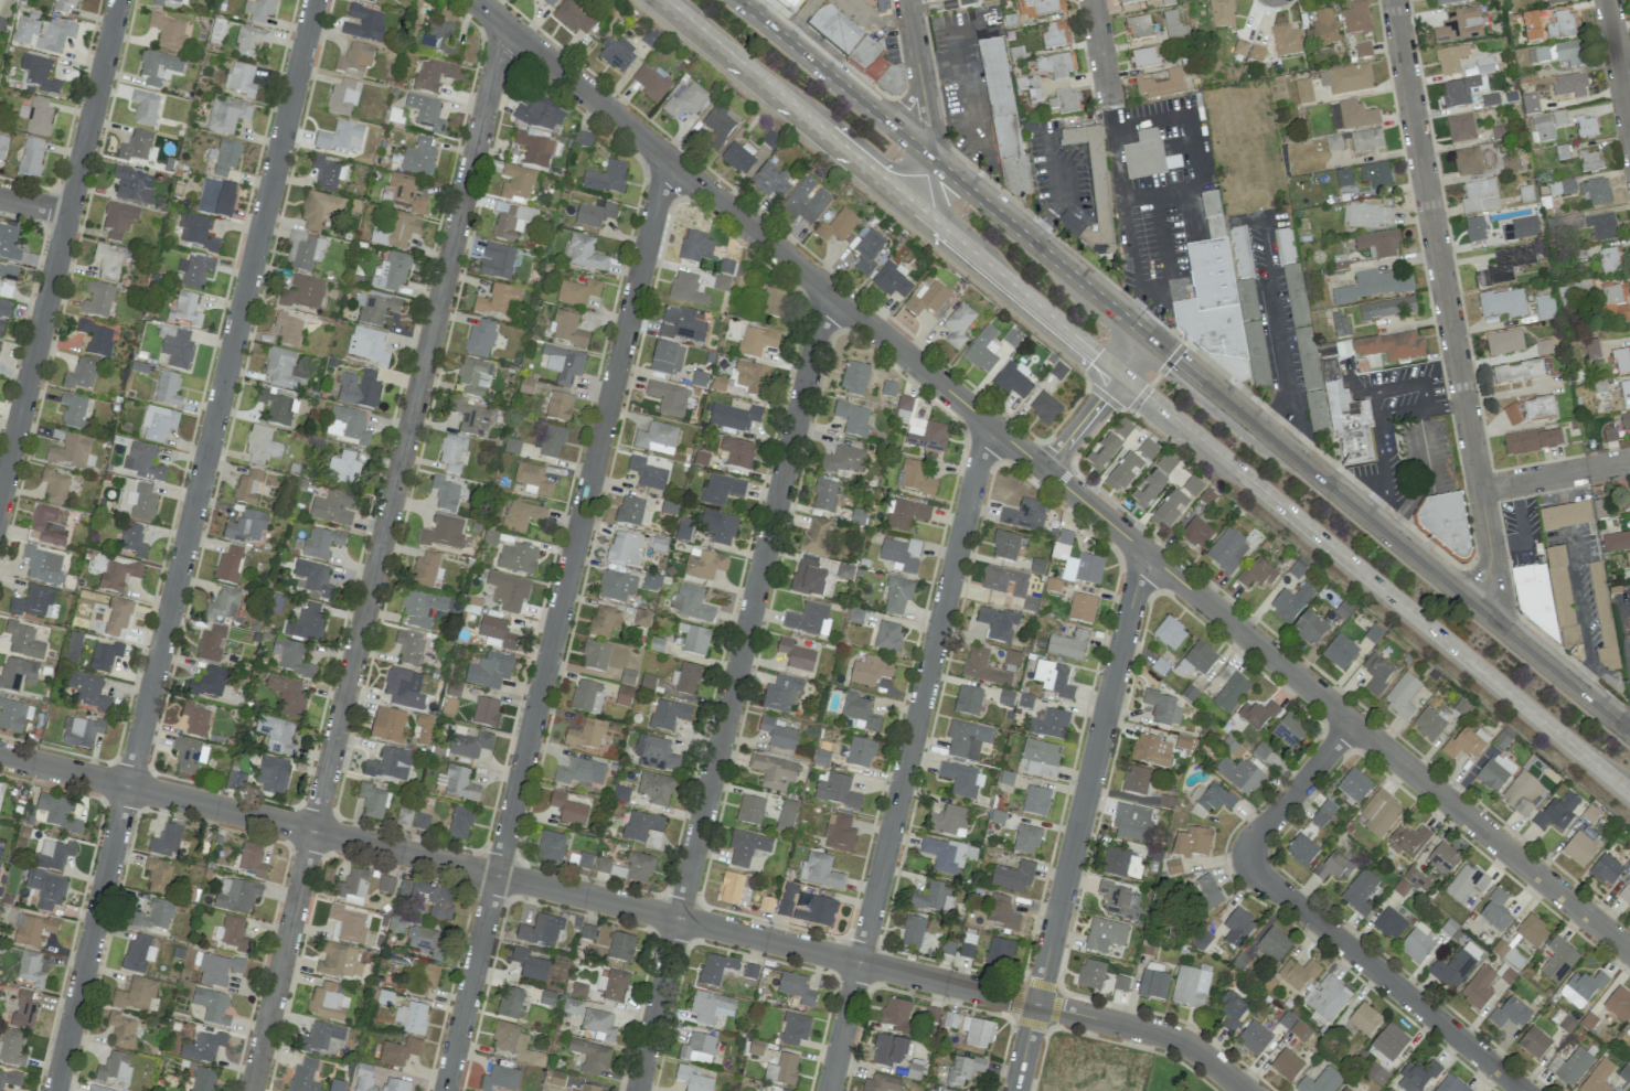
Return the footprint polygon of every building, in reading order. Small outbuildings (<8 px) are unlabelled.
[(77,8),(78,0),(54,0),(52,12),(67,15),(69,6),(77,8)] [(266,16),(273,17),(276,0),(253,0),(253,2),(245,0),(241,18),(264,23),(266,16)] [(595,23),(567,0),(564,0),(552,14),(582,38),(595,23)] [(793,13),(802,2),(802,0),(777,0),(793,13)] [(878,12),(890,10),(888,0),(875,0),(878,12)] [(1019,18),(1065,10),(1063,0),(1016,0),(1019,18)] [(1213,29),(1236,24),(1232,0),(1208,0),(1213,29)] [(1366,0),(1365,0),(1351,3),(1352,9),(1341,12),(1346,36),(1372,31),(1366,0)] [(864,33),(826,1),(807,23),(845,55),(864,33)] [(380,42),(386,12),(349,5),(346,20),(343,20),(341,34),(380,42)] [(1434,43),(1482,37),(1479,7),(1447,11),(1448,24),(1432,26),(1434,43)] [(1336,43),(1331,9),(1313,11),(1316,29),(1306,30),(1309,48),(1336,43)] [(1548,40),(1579,34),(1575,9),(1554,12),(1556,23),(1545,25),(1548,40)] [(147,27),(159,29),(156,48),(183,53),(185,36),(184,36),(186,21),(163,17),(163,12),(150,10),(147,27)] [(1178,27),(1176,10),(1163,11),(1166,38),(1189,36),(1188,26),(1178,27)] [(1543,40),(1537,11),(1521,15),(1527,43),(1543,40)] [(1126,19),(1130,41),(1152,37),(1148,15),(1126,19)] [(61,53),(64,38),(74,39),(77,23),(65,21),(64,25),(43,21),(43,22),(18,17),(13,44),(61,53)] [(418,46),(447,53),(454,25),(432,20),(428,35),(422,34),(418,46)] [(1045,47),(1070,45),(1068,21),(1042,23),(1045,47)] [(233,54),(256,59),(259,42),(268,44),(271,31),(240,25),(233,54)] [(1302,53),(1300,29),(1290,30),(1290,25),(1272,27),(1275,56),(1302,53)] [(896,65),(891,70),(877,56),(881,51),(866,36),(847,55),(891,99),(910,80),(896,65)] [(620,37),(615,43),(609,38),(596,54),(621,73),(638,51),(620,37)] [(981,41),(1003,199),(1028,195),(1006,37),(981,41)] [(1233,54),(1245,57),(1249,43),(1237,39),(1233,54)] [(1527,50),(1530,65),(1567,58),(1569,67),(1585,64),(1581,40),(1527,50)] [(375,46),(349,41),(346,58),(336,57),(334,69),(355,73),(354,77),(362,78),(364,67),(370,68),(375,46)] [(1373,55),(1370,42),(1355,45),(1357,58),(1373,55)] [(1248,59),(1260,63),(1265,49),(1253,45),(1248,59)] [(1460,73),(1459,57),(1472,56),(1470,45),(1437,49),(1440,76),(1460,73)] [(1135,68),(1159,64),(1155,47),(1131,51),(1135,68)] [(144,86),(158,89),(161,75),(180,79),(184,58),(144,50),(138,76),(146,77),(144,86)] [(1076,70),(1073,52),(1035,59),(1037,72),(1050,69),(1052,81),(1068,78),(1067,72),(1076,70)] [(62,81),(48,78),(52,60),(22,54),(19,69),(28,71),(25,83),(39,86),(38,91),(60,95),(62,81)] [(1476,73),(1494,71),(1492,56),(1475,59),(1476,73)] [(437,94),(440,77),(456,80),(458,66),(420,59),(414,90),(437,94)] [(251,84),(255,67),(231,62),(225,89),(245,93),(244,98),(254,100),(257,85),(251,84)] [(671,85),(644,63),(631,78),(643,88),(640,92),(656,104),(671,85)] [(1330,95),(1374,89),(1370,64),(1327,69),(1330,95)] [(1184,92),(1180,67),(1166,69),(1168,79),(1143,83),(1142,74),(1134,75),(1137,99),(1184,92)] [(1574,93),(1575,98),(1588,95),(1584,73),(1551,79),(1554,96),(1574,93)] [(1014,79),(1017,91),(1027,89),(1030,102),(1042,100),(1037,74),(1014,79)] [(1445,109),(1471,105),(1469,93),(1488,90),(1485,76),(1441,83),(1445,109)] [(1298,105),(1314,102),(1309,78),(1294,81),(1298,105)] [(331,84),(326,113),(349,116),(351,106),(357,107),(361,82),(341,79),(340,86),(331,84)] [(661,108),(673,118),(680,109),(690,117),(708,94),(692,81),(685,89),(679,85),(661,108)] [(1055,91),(1056,98),(1046,100),(1048,109),(1057,107),(1059,114),(1083,109),(1080,92),(1071,94),(1069,88),(1055,91)] [(130,102),(137,103),(132,123),(153,128),(160,96),(133,89),(130,102)] [(441,100),(407,92),(404,107),(418,110),(415,125),(432,129),(431,133),(442,136),(446,120),(437,118),(441,100)] [(1539,113),(1537,94),(1521,96),(1524,115),(1539,113)] [(49,99),(32,96),(30,107),(19,105),(17,117),(28,119),(25,132),(48,137),(53,109),(47,108),(49,99)] [(253,107),(212,99),(206,130),(232,135),(236,118),(250,121),(253,107)] [(566,106),(531,99),(530,104),(517,102),(513,121),(561,131),(566,106)] [(1329,106),(1334,132),(1381,123),(1378,108),(1363,111),(1361,100),(1329,106)] [(714,151),(740,119),(718,102),(701,123),(706,127),(698,137),(714,151)] [(1552,112),(1553,126),(1566,124),(1564,110),(1552,112)] [(1475,140),(1472,113),(1446,117),(1450,143),(1475,140)] [(1533,144),(1555,140),(1551,115),(1529,118),(1533,144)] [(1574,117),(1578,138),(1598,134),(1595,117),(1583,120),(1583,116),(1574,117)] [(313,147),(357,158),(365,126),(336,119),(332,136),(317,132),(313,147)] [(1114,255),(1101,127),(1059,131),(1060,146),(1088,143),(1095,225),(1089,225),(1094,229),(1086,230),(1085,218),(1077,219),(1066,210),(1055,222),(1096,257),(1114,255)] [(1122,145),(1126,179),(1182,171),(1180,154),(1162,157),(1158,127),(1136,131),(1137,143),(1122,145)] [(129,145),(119,143),(116,159),(129,161),(130,157),(146,161),(153,133),(132,128),(129,145)] [(553,140),(525,137),(525,130),(514,129),(513,144),(525,146),(523,164),(549,167),(553,140)] [(1350,133),(1353,153),(1384,148),(1381,129),(1350,133)] [(1324,137),(1327,152),(1342,150),(1340,134),(1324,137)] [(429,176),(436,140),(418,136),(415,149),(404,147),(399,170),(429,176)] [(38,177),(44,151),(38,150),(40,140),(25,137),(17,172),(38,177)] [(236,169),(241,143),(220,138),(213,175),(227,178),(229,168),(236,169)] [(745,175),(759,152),(744,143),(741,147),(731,141),(720,160),(745,175)] [(1457,176),(1482,173),(1479,147),(1454,150),(1457,176)] [(1600,150),(1579,153),(1581,171),(1602,169),(1600,150)] [(318,170),(314,188),(334,192),(337,179),(344,181),(347,166),(324,161),(325,156),(314,154),(311,168),(318,170)] [(1504,172),(1519,171),(1518,156),(1503,157),(1504,172)] [(581,187),(621,195),(627,164),(608,160),(605,175),(584,171),(581,187)] [(792,184),(768,162),(749,182),(766,198),(772,191),(780,197),(792,184)] [(1361,183),(1371,182),(1371,188),(1390,187),(1388,162),(1359,165),(1361,183)] [(536,171),(503,163),(500,178),(503,179),(499,197),(517,202),(518,197),(529,199),(536,171)] [(118,180),(115,198),(151,205),(154,190),(150,189),(153,174),(114,166),(112,179),(118,180)] [(1353,185),(1350,168),(1335,170),(1338,188),(1353,185)] [(427,199),(414,196),(417,180),(390,173),(383,199),(390,200),(389,204),(424,213),(427,199)] [(818,184),(805,175),(780,208),(795,219),(798,216),(812,225),(833,197),(817,185),(818,184)] [(236,186),(204,178),(196,211),(228,218),(236,186)] [(1548,183),(1550,196),(1576,192),(1574,178),(1548,183)] [(1588,192),(1590,206),(1611,203),(1608,178),(1578,182),(1580,193),(1588,192)] [(1461,200),(1463,214),(1498,210),(1495,179),(1463,183),(1465,199),(1461,200)] [(1520,203),(1533,201),(1531,185),(1518,187),(1520,203)] [(347,200),(307,190),(300,219),(305,220),(303,229),(318,233),(324,212),(342,217),(347,200)] [(1186,244),(1194,299),(1179,301),(1172,310),(1175,332),(1240,381),(1248,379),(1220,191),(1201,194),(1208,241),(1186,244)] [(615,220),(619,204),(596,199),(595,207),(579,203),(574,224),(599,229),(602,217),(615,220)] [(106,239),(120,242),(122,231),(129,233),(131,220),(137,222),(140,209),(108,201),(102,228),(108,230),(106,239)] [(537,212),(499,202),(490,237),(513,242),(516,232),(521,233),(524,222),(534,225),(537,212)] [(1342,226),(1377,228),(1377,224),(1391,225),(1392,206),(1343,204),(1342,226)] [(859,219),(843,207),(827,226),(822,221),(813,233),(825,243),(831,235),(840,243),(859,219)] [(220,240),(206,237),(210,219),(186,213),(179,242),(217,251),(220,240)] [(422,219),(392,213),(387,235),(374,232),(372,243),(405,250),(409,233),(418,235),(422,219)] [(1593,227),(1594,241),(1617,239),(1614,213),(1583,216),(1584,228),(1593,227)] [(1468,243),(1486,240),(1482,216),(1464,219),(1468,243)] [(1546,220),(1549,236),(1563,232),(1560,217),(1546,220)] [(1503,240),(1539,237),(1537,218),(1502,221),(1503,240)] [(22,251),(15,249),(19,228),(0,223),(0,257),(20,261),(22,251)] [(1246,225),(1228,228),(1236,280),(1254,278),(1246,225)] [(886,240),(869,228),(853,251),(862,257),(854,268),(867,277),(876,264),(872,261),(886,240)] [(1290,228),(1275,230),(1280,265),(1295,263),(1290,228)] [(710,260),(715,242),(706,240),(708,234),(686,229),(679,259),(699,264),(700,257),(710,260)] [(1397,256),(1395,243),(1400,242),(1398,229),(1354,236),(1355,249),(1370,247),(1372,260),(1397,256)] [(324,237),(290,233),(286,268),(311,271),(312,262),(321,263),(324,237)] [(608,257),(592,254),(596,239),(571,233),(563,263),(604,272),(608,257)] [(516,249),(487,242),(478,273),(508,281),(516,249)] [(116,282),(124,254),(105,249),(107,245),(97,243),(92,258),(102,261),(97,277),(116,282)] [(1493,250),(1496,268),(1474,270),(1477,287),(1513,282),(1511,267),(1535,264),(1532,245),(1493,250)] [(1598,251),(1601,275),(1620,272),(1617,248),(1598,251)] [(401,294),(410,256),(389,251),(386,262),(381,260),(377,277),(371,276),(369,286),(401,294)] [(216,260),(189,254),(187,261),(179,259),(176,271),(183,272),(180,285),(202,289),(206,270),(213,272),(216,260)] [(890,297),(894,291),(903,299),(913,286),(902,277),(906,272),(888,259),(871,282),(890,297)] [(734,285),(745,288),(751,266),(740,263),(734,285)] [(1300,263),(1283,266),(1310,432),(1327,429),(1300,263)] [(10,298),(13,283),(14,283),(17,269),(0,264),(0,296),(10,298)] [(1414,291),(1411,270),(1377,275),(1376,269),(1354,272),(1356,285),(1331,289),(1333,302),(1414,291)] [(698,275),(674,270),(669,298),(707,306),(709,295),(694,293),(698,275)] [(324,279),(292,275),(290,290),(280,289),(278,303),(320,309),(324,279)] [(585,307),(587,295),(599,298),(602,282),(586,279),(584,285),(560,280),(556,301),(585,307)] [(1254,279),(1236,282),(1252,387),(1270,384),(1254,279)] [(951,291),(933,280),(928,289),(920,284),(905,308),(917,316),(923,307),(936,315),(951,291)] [(114,286),(87,281),(86,293),(90,293),(89,302),(81,300),(79,313),(108,318),(114,286)] [(522,289),(492,283),(489,299),(475,297),(472,310),(509,317),(512,305),(519,306),(522,289)] [(1627,283),(1599,284),(1600,321),(1628,320),(1627,283)] [(780,319),(786,293),(766,288),(759,313),(780,319)] [(1478,296),(1482,317),(1507,312),(1508,318),(1526,314),(1522,288),(1478,296)] [(198,294),(178,291),(175,309),(168,308),(167,319),(188,322),(187,326),(200,328),(202,314),(195,313),(198,294)] [(399,314),(402,301),(364,294),(358,322),(382,327),(385,311),(399,314)] [(1556,318),(1552,294),(1534,297),(1538,321),(1556,318)] [(1358,306),(1361,321),(1417,311),(1414,296),(1358,306)] [(0,302),(0,331),(4,332),(11,304),(0,302)] [(957,351),(967,338),(961,334),(977,315),(960,302),(942,325),(951,332),(944,341),(957,351)] [(694,320),(695,311),(664,305),(658,335),(703,343),(707,323),(694,320)] [(279,343),(297,348),(304,322),(286,317),(287,313),(277,310),(272,328),(282,331),(279,343)] [(589,332),(576,329),(578,315),(556,311),(551,339),(586,346),(589,332)] [(1331,314),(1336,338),(1349,335),(1344,311),(1331,314)] [(470,325),(463,353),(489,359),(495,333),(493,332),(496,323),(479,319),(477,326),(470,325)] [(75,331),(90,334),(86,352),(108,357),(115,328),(78,321),(75,331)] [(997,332),(987,324),(962,356),(986,375),(999,359),(993,354),(999,346),(991,340),(997,332)] [(386,334),(353,325),(345,355),(387,366),(390,353),(381,351),(386,334)] [(738,354),(760,358),(762,346),(777,348),(780,333),(743,326),(738,354)] [(1014,349),(1023,337),(1011,328),(1002,340),(1014,349)] [(1351,340),(1354,358),(1366,357),(1368,370),(1380,368),(1378,354),(1385,353),(1386,361),(1425,356),(1423,338),(1416,339),(1415,330),(1351,340)] [(1488,355),(1524,351),(1521,330),(1486,333),(1488,355)] [(1585,362),(1601,359),(1597,339),(1581,342),(1585,362)] [(1352,353),(1350,340),(1335,342),(1337,355),(1352,353)] [(681,374),(684,346),(654,342),(650,370),(681,374)] [(586,355),(543,343),(540,354),(547,356),(544,369),(557,373),(554,383),(570,388),(573,375),(580,377),(586,355)] [(296,353),(269,346),(263,375),(270,376),(268,384),(300,391),(303,379),(290,376),(296,353)] [(1616,375),(1629,373),(1629,348),(1613,350),(1616,375)] [(74,373),(65,371),(62,385),(91,390),(96,360),(78,356),(74,373)] [(457,384),(463,385),(462,394),(484,398),(491,364),(462,358),(457,384)] [(1492,368),(1495,386),(1545,377),(1541,359),(1492,368)] [(864,396),(870,366),(846,360),(839,390),(864,396)] [(1320,362),(1332,440),(1338,439),(1342,466),(1373,461),(1368,428),(1372,427),(1368,401),(1349,403),(1347,390),(1341,391),(1336,360),(1320,362)] [(772,368),(739,361),(733,388),(765,396),(772,368)] [(992,382),(1007,394),(1010,390),(1022,400),(1035,384),(1008,362),(992,382)] [(1060,380),(1067,370),(1057,363),(1050,374),(1060,380)] [(342,374),(336,402),(375,409),(380,382),(375,381),(377,372),(361,369),(359,377),(342,374)] [(176,396),(180,375),(159,371),(153,401),(181,407),(183,397),(176,396)] [(657,413),(682,418),(688,389),(647,380),(644,395),(660,398),(657,413)] [(881,394),(894,397),(897,384),(884,381),(881,394)] [(1629,407),(1629,381),(1620,381),(1623,408),(1629,407)] [(1027,408),(1047,427),(1063,409),(1042,390),(1027,408)] [(575,397),(551,391),(544,417),(568,423),(575,397)] [(292,427),(297,398),(258,392),(256,402),(268,404),(266,423),(292,427)] [(58,403),(65,405),(61,425),(81,429),(88,399),(61,393),(58,403)] [(944,452),(949,425),(910,418),(914,397),(900,395),(895,422),(908,424),(904,445),(944,452)] [(1555,417),(1553,397),(1504,404),(1507,424),(1555,417)] [(458,432),(484,438),(490,409),(453,401),(450,411),(462,414),(458,432)] [(707,424),(747,432),(749,421),(760,423),(763,407),(732,401),(731,407),(707,402),(705,412),(709,412),(707,424)] [(832,416),(846,419),(843,433),(866,439),(873,409),(835,401),(832,416)] [(167,427),(176,428),(180,413),(146,405),(141,428),(145,429),(143,439),(163,444),(167,427)] [(1621,413),(1623,428),(1629,427),(1629,412),(1621,413)] [(1091,452),(1083,460),(1097,472),(1136,429),(1123,418),(1092,452),(1091,452)] [(632,446),(672,455),(679,428),(649,421),(646,433),(636,430),(632,446)] [(280,460),(283,444),(270,441),(273,428),(252,424),(244,463),(263,466),(265,457),(280,460)] [(539,456),(560,460),(565,429),(545,426),(539,456)] [(1502,435),(1506,456),(1563,447),(1561,429),(1543,432),(1543,428),(1502,435)] [(1605,442),(1616,441),(1615,429),(1603,430),(1605,442)] [(89,436),(64,434),(62,449),(46,447),(45,462),(86,466),(89,436)] [(438,462),(445,464),(444,471),(458,474),(467,439),(444,434),(438,462)] [(519,455),(522,441),(506,437),(503,451),(519,455)] [(1149,461),(1160,448),(1147,437),(1136,450),(1149,461)] [(719,451),(728,452),(726,466),(751,469),(754,442),(721,438),(719,451)] [(157,447),(130,441),(124,469),(136,472),(135,476),(163,482),(167,467),(153,464),(157,447)] [(865,451),(836,444),(834,456),(823,454),(820,470),(835,473),(836,468),(860,473),(865,451)] [(362,463),(354,461),(356,453),(341,449),(339,459),(330,457),(327,471),(337,473),(334,483),(355,488),(362,463)] [(1106,484),(1125,494),(1143,461),(1125,451),(1106,484)] [(1167,475),(1177,463),(1165,453),(1155,465),(1167,475)] [(664,491),(668,471),(644,465),(646,458),(630,455),(627,470),(639,473),(637,485),(664,491)] [(898,487),(934,496),(938,481),(923,477),(927,464),(905,458),(898,487)] [(545,467),(517,462),(511,492),(516,493),(518,483),(525,484),(524,492),(551,498),(554,482),(542,480),(545,467)] [(44,502),(64,506),(70,477),(53,474),(54,469),(43,466),(40,482),(48,483),(44,502)] [(263,472),(249,469),(247,477),(238,475),(233,501),(255,505),(263,472)] [(1131,501),(1145,511),(1166,480),(1152,470),(1131,501)] [(743,497),(747,481),(710,474),(706,489),(702,488),(699,502),(724,507),(726,494),(743,497)] [(460,486),(443,482),(444,477),(433,475),(430,488),(438,490),(434,508),(455,512),(460,486)] [(1194,497),(1204,484),(1191,475),(1182,488),(1194,497)] [(831,512),(838,482),(818,478),(811,508),(831,512)] [(125,504),(131,505),(130,519),(154,521),(156,494),(152,493),(153,484),(136,482),(135,492),(127,491),(125,504)] [(1169,531),(1189,499),(1171,488),(1152,520),(1169,531)] [(313,497),(309,518),(350,527),(357,495),(327,489),(325,499),(313,497)] [(1417,499),(1422,532),(1433,531),(1437,559),(1470,554),(1461,492),(1417,499)] [(639,527),(645,501),(621,495),(615,521),(639,527)] [(1629,511),(1629,495),(1620,496),(1623,512),(1629,511)] [(1040,532),(1047,502),(1021,497),(1018,511),(1001,508),(998,523),(1040,532)] [(500,529),(524,534),(528,520),(544,524),(547,509),(507,499),(500,529)] [(885,527),(908,532),(911,518),(929,522),(932,507),(895,499),(892,515),(888,514),(885,527)] [(1592,523),(1589,501),(1538,510),(1542,532),(1592,523)] [(70,512),(36,503),(27,538),(61,547),(70,512)] [(223,536),(261,544),(267,514),(241,509),(238,525),(226,523),(223,536)] [(705,533),(712,535),(711,543),(732,546),(737,516),(701,510),(700,523),(706,524),(705,533)] [(417,541),(461,550),(464,534),(461,533),(464,519),(435,513),(432,530),(420,528),(417,541)] [(1198,551),(1215,533),(1195,516),(1179,535),(1198,551)] [(692,520),(680,517),(675,538),(688,541),(692,520)] [(799,552),(826,555),(829,520),(810,518),(809,532),(802,531),(799,552)] [(143,525),(123,522),(119,549),(136,552),(135,558),(145,559),(147,544),(140,543),(143,525)] [(326,561),(330,544),(344,547),(346,534),(308,526),(302,556),(326,561)] [(1205,558),(1231,574),(1251,543),(1225,527),(1205,558)] [(1051,557),(1066,561),(1074,533),(1059,529),(1051,557)] [(496,547),(499,534),(485,530),(482,543),(496,547)] [(644,537),(613,530),(607,560),(637,567),(644,537)] [(991,557),(1016,561),(1020,535),(995,531),(991,557)] [(1604,552),(1629,550),(1629,532),(1602,535),(1604,552)] [(922,542),(909,539),(908,544),(882,539),(878,559),(893,562),(891,570),(915,574),(918,558),(919,558),(922,542)] [(496,567),(533,575),(539,548),(513,543),(512,547),(501,545),(496,567)] [(21,558),(30,560),(26,578),(62,586),(65,574),(59,572),(63,558),(35,552),(36,547),(24,544),(21,558)] [(242,548),(229,545),(227,555),(219,553),(213,580),(235,584),(242,548)] [(1560,650),(1579,648),(1564,546),(1546,548),(1560,650)] [(422,558),(416,556),(409,584),(431,589),(441,554),(425,550),(422,558)] [(728,556),(700,550),(698,557),(687,555),(683,575),(712,581),(714,569),(725,572),(728,556)] [(1071,578),(1098,585),(1105,559),(1078,552),(1071,578)] [(791,590),(821,597),(827,571),(816,569),(819,558),(799,553),(791,590)] [(1252,578),(1269,588),(1279,573),(1253,557),(1238,582),(1246,588),(1252,578)] [(293,575),(306,578),(304,589),(321,593),(320,598),(331,600),(334,587),(326,585),(330,567),(296,559),(293,575)] [(143,567),(104,561),(100,589),(122,593),(125,576),(141,579),(143,567)] [(1619,669),(1602,561),(1588,563),(1601,648),(1598,649),(1601,672),(1619,669)] [(1030,575),(987,564),(981,588),(1005,593),(1008,581),(1014,583),(1011,596),(1024,599),(1030,575)] [(1511,569),(1518,617),(1538,614),(1542,640),(1557,638),(1546,564),(1511,569)] [(596,595),(625,604),(628,594),(634,595),(638,579),(603,569),(596,595)] [(531,580),(488,572),(485,584),(495,586),(492,601),(501,603),(500,611),(519,615),(522,599),(527,600),(531,580)] [(914,582),(889,577),(882,612),(902,616),(905,600),(910,601),(914,582)] [(1290,624),(1315,590),(1303,582),(1294,595),(1283,588),(1268,608),(1290,624)] [(55,589),(28,584),(25,600),(11,597),(8,611),(55,620),(57,607),(52,606),(55,589)] [(704,589),(676,584),(670,613),(714,622),(717,608),(700,605),(704,589)] [(216,603),(206,602),(204,615),(233,620),(239,590),(219,586),(216,603)] [(427,630),(432,609),(445,612),(449,599),(407,589),(401,615),(409,617),(407,625),(427,630)] [(1092,624),(1097,597),(1072,593),(1067,619),(1092,624)] [(118,638),(120,628),(126,630),(133,601),(112,596),(103,634),(118,638)] [(1039,599),(1026,596),(1023,609),(1036,613),(1039,599)] [(325,616),(318,614),(320,605),(307,601),(305,610),(300,609),(296,623),(287,621),(284,634),(317,643),(325,616)] [(829,606),(805,601),(801,615),(785,612),(782,627),(827,637),(831,621),(827,620),(829,606)] [(623,611),(595,605),(589,635),(608,639),(611,628),(619,630),(623,611)] [(848,621),(862,623),(864,610),(849,608),(848,621)] [(976,622),(989,624),(987,640),(1010,643),(1013,625),(1018,626),(1020,613),(978,608),(976,622)] [(1329,628),(1308,609),(1289,630),(1311,649),(1329,628)] [(485,637),(484,645),(514,651),(517,634),(505,632),(507,620),(482,614),(477,635),(485,637)] [(1188,633),(1167,615),(1152,634),(1173,652),(1188,633)] [(874,648),(897,653),(903,625),(880,620),(874,648)] [(43,660),(46,644),(33,641),(36,628),(6,621),(4,633),(12,635),(8,652),(43,660)] [(677,631),(685,633),(681,651),(705,656),(711,630),(678,623),(677,631)] [(210,632),(202,630),(195,657),(218,663),(227,628),(212,624),(210,632)] [(402,645),(398,662),(418,666),(425,634),(397,628),(394,643),(402,645)] [(1050,634),(1046,655),(1082,662),(1088,631),(1074,628),(1072,638),(1050,634)] [(76,666),(83,635),(70,632),(62,662),(76,666)] [(1359,648),(1336,633),(1321,656),(1344,671),(1359,648)] [(816,652),(792,646),(794,639),(779,636),(776,651),(788,654),(785,666),(812,672),(816,652)] [(278,671),(313,677),(315,666),(301,663),(305,644),(274,638),(271,654),(281,656),(278,671)] [(605,672),(611,645),(586,640),(581,667),(605,672)] [(1173,669),(1183,679),(1193,668),(1202,676),(1218,658),(1199,640),(1173,669)] [(113,656),(122,658),(125,644),(112,642),(111,646),(94,642),(88,669),(109,674),(113,656)] [(962,676),(999,685),(1002,672),(985,667),(989,650),(969,645),(962,676)] [(509,681),(514,657),(484,650),(481,666),(467,663),(463,683),(499,690),(501,679),(509,681)] [(1373,676),(1363,688),(1375,697),(1396,669),(1372,652),(1361,667),(1373,676)] [(849,683),(874,687),(876,676),(890,679),(893,661),(865,656),(864,663),(853,661),(849,683)] [(5,657),(1,677),(0,676),(0,689),(19,693),(21,683),(35,686),(39,664),(5,657)] [(1072,701),(1075,687),(1064,685),(1068,667),(1037,660),(1032,681),(1043,683),(1041,690),(1059,694),(1058,697),(1072,701)] [(694,694),(701,666),(681,662),(679,673),(673,672),(669,689),(694,694)] [(1217,677),(1225,684),(1211,702),(1228,714),(1251,684),(1226,664),(1217,677)] [(187,692),(226,699),(232,671),(204,666),(201,682),(189,680),(187,692)] [(421,672),(388,666),(383,693),(390,695),(388,703),(414,708),(421,672)] [(99,695),(103,678),(71,670),(67,687),(76,690),(73,703),(109,711),(112,698),(99,695)] [(1416,711),(1406,702),(1421,685),(1406,672),(1381,700),(1406,722),(1416,711)] [(792,714),(797,689),(802,690),(804,678),(777,673),(774,685),(766,683),(761,707),(792,714)] [(302,682),(268,675),(265,690),(282,693),(277,715),(301,720),(307,693),(300,691),(302,682)] [(570,708),(597,715),(604,685),(577,679),(570,708)] [(463,684),(449,681),(446,696),(460,699),(463,684)] [(953,711),(977,717),(983,691),(960,685),(953,711)] [(1141,704),(1154,706),(1151,722),(1178,727),(1182,709),(1175,707),(1176,699),(1158,695),(1159,691),(1144,688),(1141,704)] [(882,716),(869,713),(872,701),(857,698),(858,693),(846,690),(840,715),(865,721),(863,729),(878,732),(882,716)] [(471,722),(496,728),(502,702),(478,696),(471,722)] [(442,712),(454,715),(458,700),(446,697),(442,712)] [(0,698),(0,729),(21,733),(24,719),(30,720),(34,705),(0,698)] [(692,705),(654,699),(650,728),(672,732),(674,719),(689,721),(692,705)] [(1261,711),(1248,700),(1236,714),(1258,732),(1279,708),(1270,700),(1261,711)] [(185,734),(205,738),(210,712),(191,708),(192,702),(184,701),(181,715),(189,717),(185,734)] [(370,736),(401,743),(407,712),(376,706),(370,736)] [(1447,721),(1424,707),(1412,727),(1435,741),(1447,721)] [(1069,712),(1044,709),(1043,720),(1030,718),(1028,734),(1066,739),(1069,712)] [(429,745),(432,716),(416,714),(412,743),(429,745)] [(265,750),(294,757),(297,745),(290,743),(295,723),(260,715),(255,732),(269,735),(265,750)] [(768,746),(794,751),(798,730),(784,727),(785,720),(761,716),(758,731),(771,733),(768,746)] [(103,735),(105,720),(96,718),(95,721),(65,717),(61,745),(91,749),(94,733),(103,735)] [(563,744),(599,751),(605,722),(583,717),(580,731),(566,728),(563,744)] [(993,727),(950,720),(947,738),(950,739),(947,756),(977,761),(980,742),(990,744),(993,727)] [(1474,735),(1462,726),(1442,752),(1452,759),(1460,749),(1474,760),(1491,738),(1479,729),(1474,735)] [(447,753),(477,760),(479,748),(491,750),(494,735),(477,732),(476,738),(452,733),(447,753)] [(1173,745),(1160,742),(1160,737),(1136,733),(1131,760),(1169,767),(1173,745)] [(671,741),(637,734),(633,754),(640,755),(638,764),(677,773),(681,756),(669,753),(671,741)] [(1175,748),(1193,752),(1196,738),(1178,734),(1175,748)] [(179,751),(175,771),(195,775),(202,743),(175,737),(172,749),(179,751)] [(876,742),(851,737),(845,764),(870,769),(876,742)] [(1062,747),(1025,738),(1020,759),(1028,761),(1025,772),(1054,779),(1062,747)] [(412,752),(383,746),(379,763),(365,760),(362,773),(406,782),(412,752)] [(785,792),(787,782),(794,783),(798,763),(751,754),(748,768),(763,771),(760,787),(785,792)] [(567,768),(557,766),(553,781),(569,785),(571,779),(601,786),(607,765),(570,756),(567,768)] [(1240,758),(1235,765),(1223,756),(1212,771),(1250,798),(1265,775),(1240,758)] [(257,793),(285,795),(287,759),(259,757),(257,793)] [(950,794),(977,801),(984,772),(940,761),(937,776),(953,780),(950,794)] [(1122,791),(1145,796),(1151,770),(1127,765),(1122,791)] [(1336,787),(1357,804),(1374,784),(1353,767),(1336,787)] [(1544,787),(1522,769),(1499,798),(1525,819),(1535,807),(1531,803),(1544,787)] [(243,792),(247,775),(229,771),(225,789),(243,792)] [(667,808),(674,778),(642,771),(636,793),(650,796),(648,803),(667,808)] [(852,778),(829,772),(826,782),(818,780),(813,798),(859,809),(863,794),(849,791),(852,778)] [(1219,802),(1230,810),(1237,801),(1212,780),(1194,803),(1209,815),(1219,802)] [(362,816),(383,820),(389,792),(370,789),(371,783),(360,781),(357,797),(365,798),(362,816)] [(1021,812),(1045,817),(1051,791),(1027,786),(1021,812)] [(1355,821),(1381,838),(1403,805),(1377,788),(1355,821)] [(584,826),(589,806),(564,801),(566,793),(551,790),(548,806),(560,808),(558,820),(584,826)] [(1546,823),(1562,833),(1574,814),(1571,813),(1580,800),(1567,791),(1559,802),(1550,797),(1533,824),(1541,830),(1546,823)] [(44,826),(80,833),(82,821),(70,819),(74,800),(38,793),(35,809),(47,811),(44,826)] [(761,825),(764,799),(740,796),(736,822),(761,825)] [(1338,807),(1326,799),(1309,821),(1321,830),(1338,807)] [(777,828),(790,831),(796,802),(783,800),(777,828)] [(1111,836),(1147,844),(1154,810),(1118,803),(1111,836)] [(965,836),(969,808),(943,805),(942,814),(928,812),(925,830),(965,836)] [(474,811),(454,806),(447,836),(466,841),(474,811)] [(410,827),(413,812),(399,808),(395,823),(410,827)] [(644,844),(647,829),(662,833),(665,818),(629,810),(622,839),(644,844)] [(413,828),(427,831),(430,815),(417,812),(413,828)] [(856,829),(850,828),(852,816),(829,812),(823,848),(852,853),(856,829)] [(181,826),(163,823),(160,840),(150,838),(147,852),(175,858),(181,826)] [(1414,834),(1400,823),(1385,842),(1410,861),(1431,834),(1421,825),(1414,834)] [(1041,829),(1018,824),(1012,851),(1035,856),(1041,829)] [(1174,833),(1173,856),(1190,857),(1191,854),(1209,855),(1211,829),(1187,827),(1187,834),(1174,833)] [(748,869),(752,849),(770,853),(773,838),(732,829),(728,848),(733,849),(729,865),(748,869)] [(1600,845),(1578,829),(1561,851),(1583,867),(1600,845)] [(559,864),(567,836),(542,830),(535,858),(559,864)] [(1320,850),(1300,833),(1283,852),(1303,869),(1320,850)] [(966,844),(922,837),(920,852),(935,855),(932,871),(960,876),(966,844)] [(74,857),(75,844),(41,840),(37,868),(62,871),(64,855),(74,857)] [(1426,860),(1447,876),(1462,857),(1441,840),(1426,860)] [(267,865),(259,863),(263,846),(243,841),(237,871),(264,877),(267,865)] [(1138,881),(1143,859),(1131,856),(1132,852),(1107,846),(1101,871),(1138,881)] [(1353,866),(1332,849),(1312,874),(1321,881),(1328,873),(1339,882),(1353,866)] [(593,857),(571,851),(567,864),(589,871),(593,857)] [(832,856),(808,851),(805,861),(801,860),(797,880),(842,889),(845,875),(829,871),(832,856)] [(654,856),(629,853),(625,879),(650,883),(654,856)] [(1624,870),(1604,853),(1589,870),(1609,888),(1624,870)] [(595,872),(625,878),(626,869),(610,866),(612,859),(598,857),(595,872)] [(146,889),(165,894),(173,865),(146,858),(143,869),(151,871),(146,889)] [(989,885),(1027,894),(1034,863),(1019,859),(1016,870),(994,865),(989,885)] [(1165,862),(1168,876),(1182,872),(1179,859),(1165,862)] [(1460,904),(1473,887),(1482,893),(1491,881),(1466,862),(1443,891),(1460,904)] [(333,899),(363,904),(369,871),(349,867),(346,884),(336,882),(333,899)] [(1380,883),(1365,868),(1339,896),(1363,918),(1373,907),(1365,898),(1380,883)] [(1403,879),(1425,891),(1430,880),(1408,868),(1403,879)] [(50,912),(52,905),(61,907),(67,878),(28,870),(24,888),(39,891),(35,909),(50,912)] [(745,876),(724,871),(718,901),(738,905),(745,876)] [(1194,879),(1199,890),(1191,894),(1200,913),(1223,903),(1209,872),(1194,879)] [(395,878),(381,876),(378,892),(392,894),(395,878)] [(261,897),(263,885),(220,877),(214,908),(249,915),(253,896),(261,897)] [(448,922),(455,891),(401,879),(397,895),(431,902),(428,917),(448,922)] [(1128,908),(1132,891),(1113,887),(1114,882),(1100,879),(1097,896),(1108,898),(1105,914),(1134,920),(1136,910),(1128,908)] [(1629,904),(1629,879),(1628,881),(1618,895),(1629,904)] [(908,906),(951,913),(954,896),(950,896),(952,884),(929,880),(926,893),(911,891),(908,906)] [(1502,932),(1513,916),(1500,908),(1509,895),(1497,887),(1477,916),(1502,932)] [(1018,930),(1021,916),(1008,913),(1012,898),(992,893),(985,922),(1018,930)] [(775,900),(761,896),(758,909),(772,913),(775,900)] [(807,922),(831,927),(836,901),(813,896),(807,922)] [(133,912),(131,924),(168,932),(174,903),(152,898),(148,915),(133,912)] [(790,916),(793,903),(780,901),(778,914),(790,916)] [(368,915),(343,910),(345,905),(331,903),(327,919),(340,921),(336,939),(362,945),(368,915)] [(1408,923),(1386,906),(1372,925),(1394,942),(1408,923)] [(1223,926),(1229,930),(1223,940),(1238,950),(1256,920),(1235,907),(1223,926)] [(554,948),(561,919),(536,913),(533,927),(518,924),(515,939),(554,948)] [(1536,949),(1550,930),(1529,913),(1514,932),(1536,949)] [(56,933),(58,921),(18,914),(12,944),(38,948),(41,931),(56,933)] [(219,943),(237,947),(236,952),(248,954),(251,939),(242,937),(246,919),(226,914),(219,943)] [(899,944),(918,949),(927,920),(907,915),(899,944)] [(1129,926),(1092,916),(1083,948),(1105,954),(1109,943),(1123,947),(1129,926)] [(1435,943),(1425,935),(1429,930),(1418,921),(1397,948),(1419,965),(1435,943)] [(593,941),(596,927),(582,924),(579,938),(593,941)] [(1276,963),(1293,942),(1272,925),(1255,947),(1276,963)] [(440,961),(446,934),(410,926),(405,946),(420,949),(418,955),(440,961)] [(606,957),(630,963),(637,937),(613,931),(606,957)] [(127,940),(121,969),(144,974),(147,961),(153,963),(156,948),(148,946),(151,936),(136,933),(134,942),(127,940)] [(1546,946),(1554,953),(1540,971),(1556,984),(1580,955),(1555,934),(1546,946)] [(1008,968),(1015,943),(991,936),(984,962),(1008,968)] [(952,956),(956,943),(943,940),(940,953),(952,956)] [(1453,991),(1482,952),(1467,940),(1447,966),(1437,959),(1427,971),(1453,991)] [(315,971),(360,980),(363,964),(356,962),(359,949),(326,942),(322,961),(317,961),(315,971)] [(528,949),(513,946),(510,961),(522,964),(520,977),(546,981),(549,961),(526,957),(528,949)] [(46,973),(38,971),(42,954),(22,949),(15,980),(43,987),(46,973)] [(197,982),(225,988),(228,971),(242,974),(245,961),(203,953),(197,982)] [(722,968),(737,971),(739,960),(705,954),(699,984),(719,987),(722,968)] [(1077,985),(1100,990),(1107,964),(1083,958),(1077,985)] [(1302,968),(1288,958),(1276,975),(1302,994),(1321,966),(1309,958),(1302,968)] [(1170,976),(1161,973),(1163,965),(1146,961),(1138,995),(1164,1002),(1170,976)] [(418,991),(435,993),(439,966),(422,963),(418,991)] [(759,966),(745,963),(742,977),(756,980),(759,966)] [(1496,975),(1484,964),(1458,994),(1478,1012),(1494,994),(1486,987),(1496,975)] [(1211,972),(1178,965),(1170,1002),(1203,1009),(1211,972)] [(607,977),(599,976),(596,989),(604,991),(602,999),(622,1003),(628,973),(609,969),(607,977)] [(1607,978),(1598,970),(1590,981),(1576,970),(1558,993),(1581,1011),(1607,978)] [(807,977),(781,971),(776,992),(800,998),(798,1005),(813,1008),(817,991),(804,988),(807,977)] [(1329,1025),(1353,993),(1327,974),(1315,989),(1312,987),(1299,1003),(1329,1025)] [(150,1012),(156,981),(131,975),(128,992),(113,989),(110,1004),(150,1012)] [(1127,992),(1130,978),(1116,976),(1113,989),(1127,992)] [(333,993),(335,983),(323,981),(321,989),(312,987),(307,1014),(344,1021),(349,997),(333,993)] [(497,1015),(518,1020),(525,991),(504,986),(497,1015)] [(1602,1006),(1623,1023),(1629,1014),(1629,995),(1618,986),(1602,1006)] [(229,1027),(231,1016),(225,1015),(229,995),(194,987),(190,1004),(205,1008),(202,1021),(229,1027)] [(31,1030),(38,1003),(30,1001),(32,993),(19,989),(10,1025),(31,1030)] [(373,1003),(391,1007),(393,993),(376,989),(373,1003)] [(736,999),(693,990),(689,1013),(695,1015),(694,1022),(713,1026),(716,1009),(733,1013),(736,999)] [(1250,1007),(1226,991),(1220,1000),(1225,1003),(1219,1011),(1227,1016),(1220,1025),(1231,1033),(1250,1007)] [(1489,1021),(1500,1029),(1507,1019),(1520,1029),(1533,1012),(1508,994),(1489,1021)] [(583,1002),(565,998),(562,1012),(581,1016),(583,1002)] [(907,1023),(911,1003),(885,998),(880,1023),(893,1026),(892,1031),(908,1034),(910,1023),(907,1023)] [(428,1005),(407,1002),(406,1007),(395,1005),(392,1021),(404,1023),(402,1032),(423,1035),(428,1005)] [(1347,1020),(1367,1037),(1383,1018),(1362,1002),(1347,1020)] [(593,1040),(614,1043),(616,1028),(612,1027),(614,1014),(584,1009),(580,1028),(595,1031),(593,1040)] [(131,1050),(137,1021),(121,1017),(122,1013),(110,1010),(106,1025),(116,1027),(111,1046),(131,1050)] [(1303,1043),(1312,1031),(1287,1011),(1277,1022),(1303,1043)] [(958,1014),(944,1012),(943,1026),(956,1028),(958,1014)] [(807,1045),(811,1017),(785,1013),(780,1041),(807,1045)] [(960,1030),(967,1032),(964,1045),(989,1050),(994,1023),(963,1016),(960,1030)] [(1256,1057),(1273,1037),(1253,1019),(1236,1039),(1256,1057)] [(300,1035),(297,1050),(308,1052),(309,1047),(326,1051),(329,1038),(344,1041),(347,1028),(312,1020),(308,1037),(300,1035)] [(517,1062),(543,1068),(546,1054),(525,1050),(528,1035),(519,1033),(521,1026),(496,1020),(490,1048),(519,1054),(517,1062)] [(1391,1063),(1410,1038),(1388,1022),(1369,1047),(1391,1063)] [(1538,1060),(1553,1041),(1531,1025),(1517,1045),(1538,1060)] [(25,1067),(27,1055),(21,1054),(25,1034),(2,1029),(0,1040),(0,1062),(25,1067)] [(678,1058),(709,1065),(716,1038),(691,1031),(687,1046),(681,1044),(678,1058)] [(179,1056),(212,1064),(216,1046),(224,1048),(227,1034),(217,1032),(216,1036),(197,1032),(194,1046),(181,1043),(179,1056)] [(871,1063),(890,1067),(891,1064),(903,1066),(908,1040),(877,1033),(871,1063)] [(407,1054),(419,1056),(422,1040),(405,1036),(404,1046),(382,1041),(378,1062),(404,1068),(407,1054)] [(612,1047),(569,1039),(567,1051),(583,1054),(580,1071),(606,1076),(612,1047)] [(1571,1088),(1594,1059),(1578,1046),(1564,1063),(1555,1055),(1545,1068),(1571,1088)] [(1055,1047),(1045,1090),(1144,1090),(1150,1068),(1055,1047)] [(1269,1067),(1290,1083),(1305,1064),(1284,1047),(1269,1067)] [(97,1065),(94,1079),(104,1081),(104,1077),(128,1082),(132,1067),(127,1066),(129,1054),(109,1050),(105,1067),(97,1065)] [(799,1056),(780,1052),(777,1066),(766,1064),(763,1079),(793,1086),(799,1056)] [(986,1059),(971,1057),(971,1059),(954,1056),(952,1067),(948,1066),(945,1083),(963,1086),(964,1079),(971,1080),(973,1071),(984,1072),(986,1059)] [(322,1083),(313,1081),(317,1060),(303,1057),(301,1066),(294,1064),(289,1090),(320,1090),(322,1083)] [(1612,1090),(1603,1082),(1616,1067),(1604,1057),(1575,1090),(1611,1090),(1612,1090)] [(1412,1061),(1394,1082),(1405,1090),(1421,1090),(1441,1067),(1431,1059),(1423,1070),(1412,1061)] [(1390,1075),(1372,1060),(1363,1072),(1381,1087),(1390,1075)] [(357,1063),(354,1090),(375,1090),(376,1086),(371,1085),(373,1065),(357,1063)] [(714,1078),(691,1075),(692,1066),(677,1064),(675,1080),(686,1082),(685,1090),(712,1090),(714,1078)] [(491,1086),(516,1090),(520,1070),(491,1065),(489,1076),(482,1074),(479,1090),(482,1090),(490,1090),(491,1086)] [(1299,1090),(1333,1090),(1344,1077),(1327,1065),(1313,1083),(1304,1075),(1295,1087),(1299,1090)] [(217,1071),(196,1066),(190,1090),(212,1090),(217,1071)] [(4,1084),(20,1087),(22,1075),(0,1071),(0,1090),(3,1090),(4,1084)] [(868,1071),(863,1090),(889,1090),(893,1090),(899,1090),(902,1080),(868,1071)] [(1448,1073),(1434,1090),(1471,1090),(1448,1073)] [(411,1083),(385,1077),(382,1090),(409,1090),(411,1083)] [(580,1083),(579,1089),(570,1087),(570,1090),(601,1090),(602,1088),(580,1083)]
